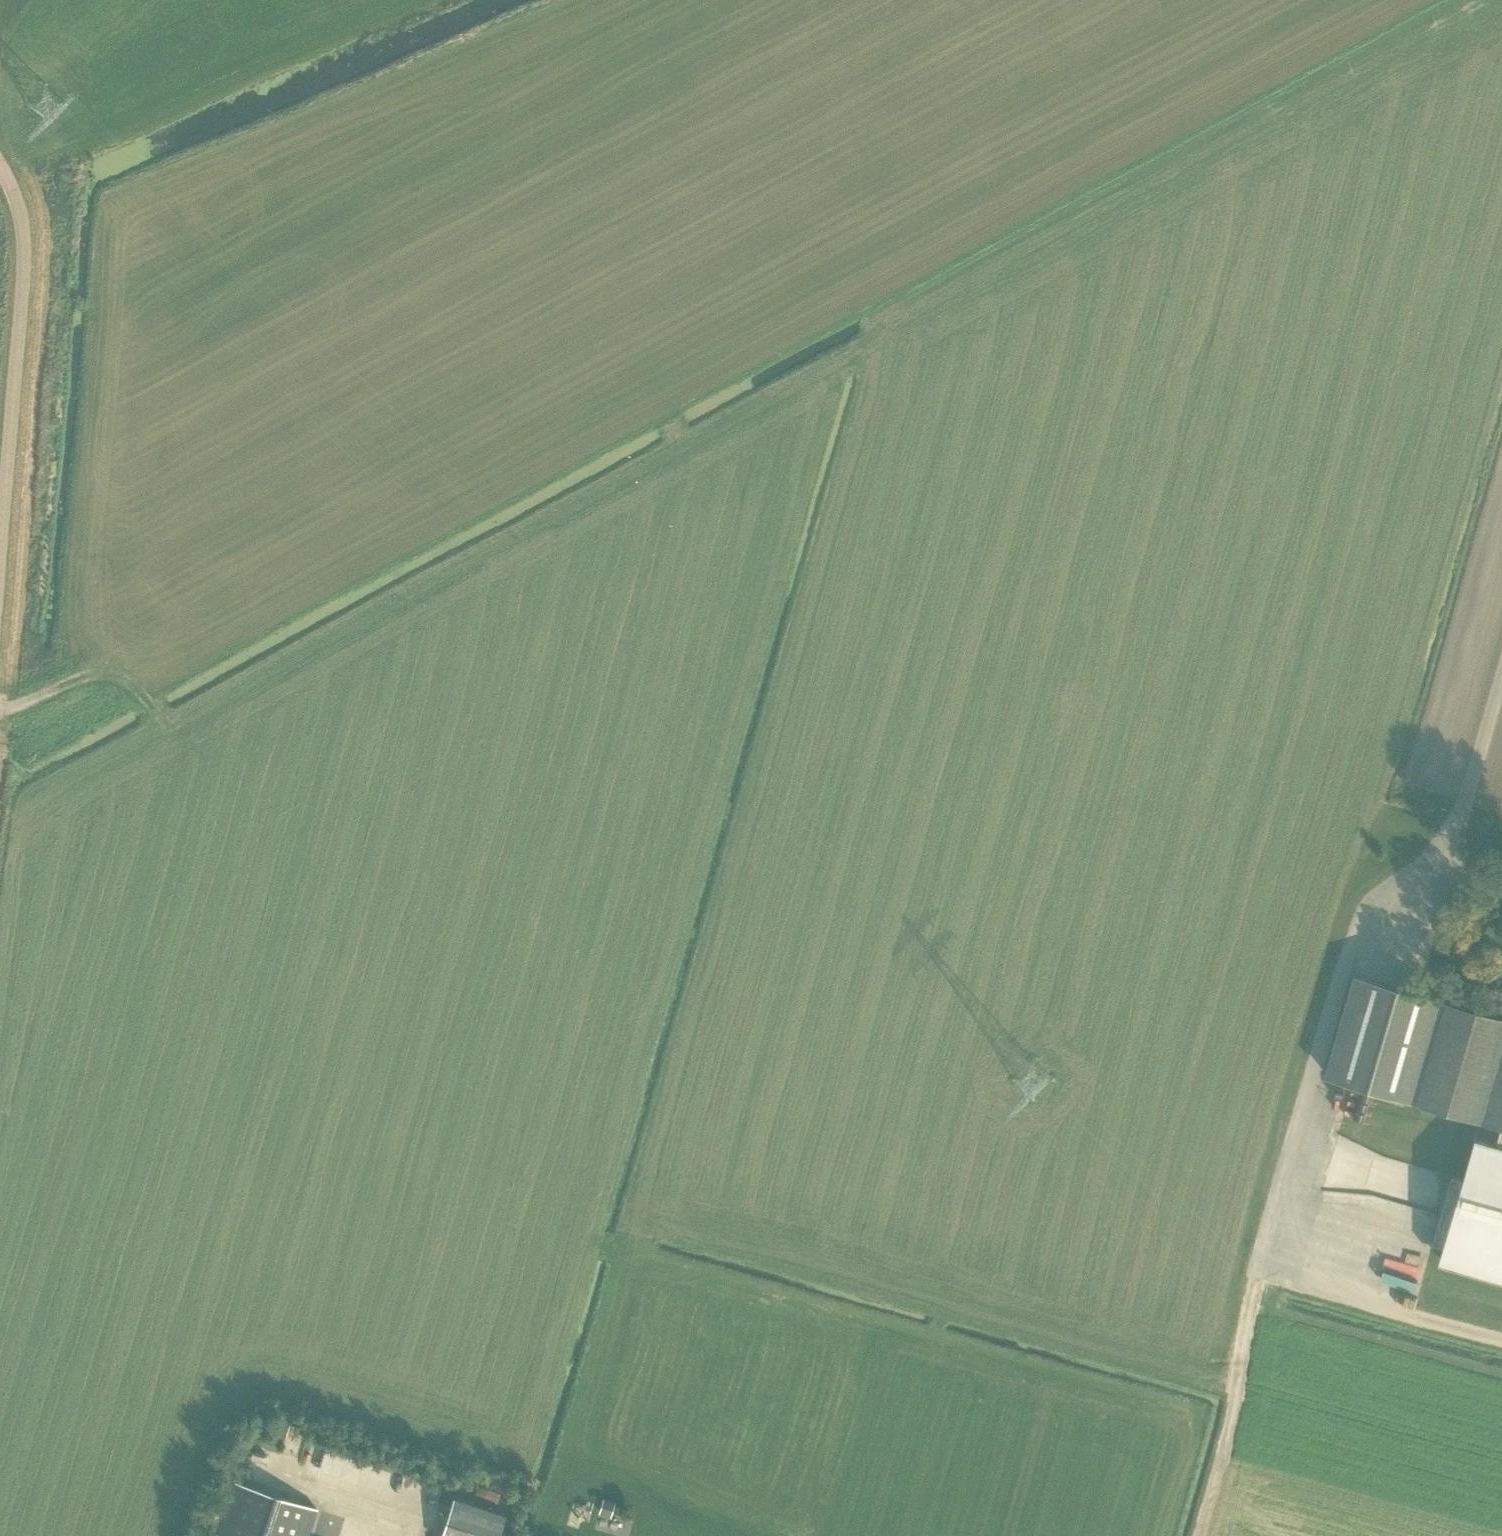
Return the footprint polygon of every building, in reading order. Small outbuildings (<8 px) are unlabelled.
[(1356,976),(1327,1074),(1501,1125),(1501,1019),(1356,976)] [(1498,1145),(1478,1139),(1467,1179),(1455,1176),(1434,1245),(1447,1248),(1442,1262),(1501,1280),(1501,1133),(1498,1145)] [(217,1535),(307,1535),(316,1507),(235,1481),(217,1535)] [(454,1497),(440,1535),(498,1535),(504,1515),(454,1497)]
